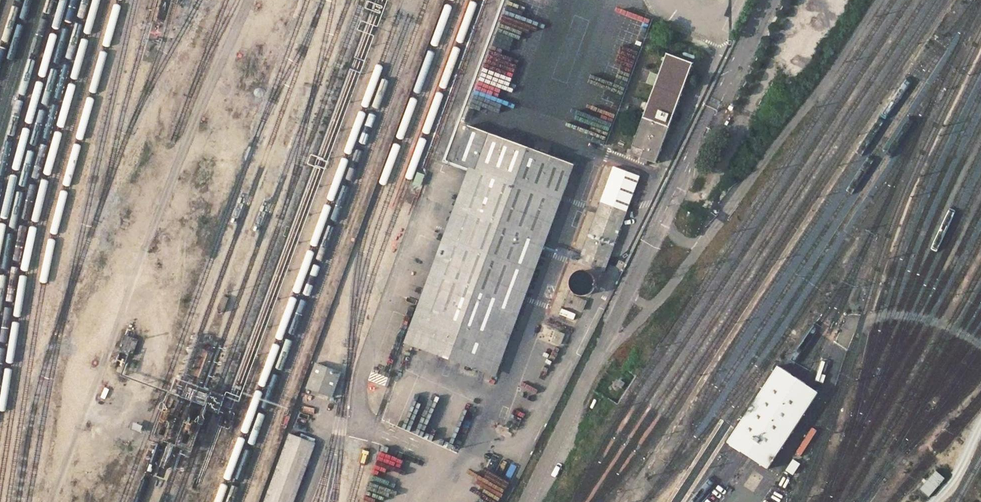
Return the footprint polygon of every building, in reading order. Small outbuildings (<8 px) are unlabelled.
[(692,62),(667,53),(631,153),(656,162),(692,62)] [(479,170),(553,198),(561,202),(575,164),(469,124),(455,161),(469,166),(479,170)] [(505,355),(561,202),(553,198),(511,316),(490,308),(476,344),(421,324),(479,170),(469,166),(404,342),(497,376),(505,355)] [(615,166),(578,261),(604,271),(640,176),(615,166)] [(479,170),(421,324),(476,344),(490,308),(511,316),(553,198),(479,170)] [(419,172),(415,184),(421,186),(425,175),(419,172)] [(570,295),(568,303),(585,309),(587,302),(570,295)] [(811,349),(799,366),(808,372),(820,355),(811,349)] [(316,362),(306,386),(333,397),(343,372),(316,362)] [(620,379),(617,384),(622,387),(625,382),(620,379)] [(264,501),(294,501),(316,443),(289,433),(264,501)] [(936,469),(918,489),(928,497),(945,478),(936,469)]
